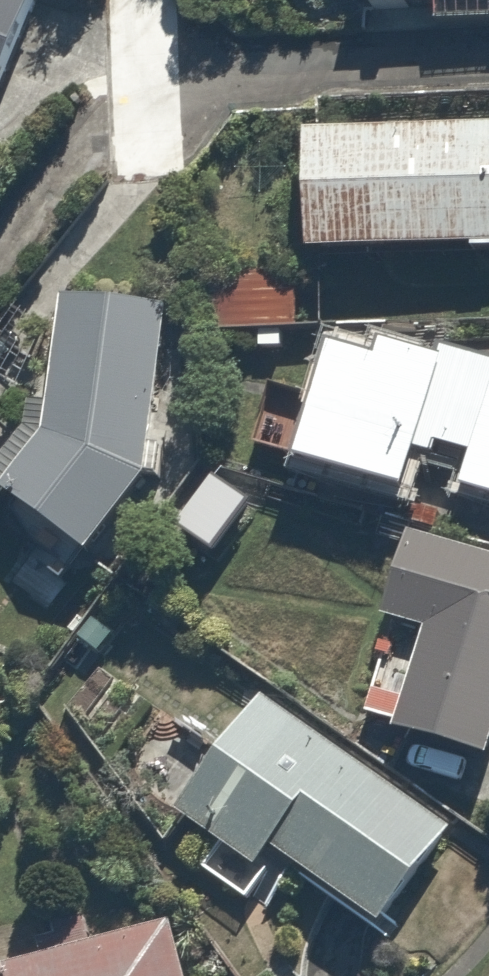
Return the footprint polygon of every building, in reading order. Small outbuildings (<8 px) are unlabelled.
[(20,122),(67,0),(0,0),(0,114),(20,122)] [(325,136),(331,264),(488,257),(488,129),(325,136)] [(168,481),(184,306),(73,295),(63,409),(5,487),(107,563),(168,481)] [(343,348),(328,409),(281,397),(266,459),(423,498),(433,457),(486,470),(478,499),(488,502),(488,356),(398,333),(391,361),(343,348)] [(232,563),(270,505),(223,475),(185,532),(232,563)] [(374,728),(488,757),(488,555),(424,538),(374,728)] [(277,695),(170,843),(253,903),(288,854),(396,932),(468,832),(277,695)] [(0,932),(0,975),(199,975),(179,921),(118,943),(108,915),(42,939),(35,919),(0,932)]
